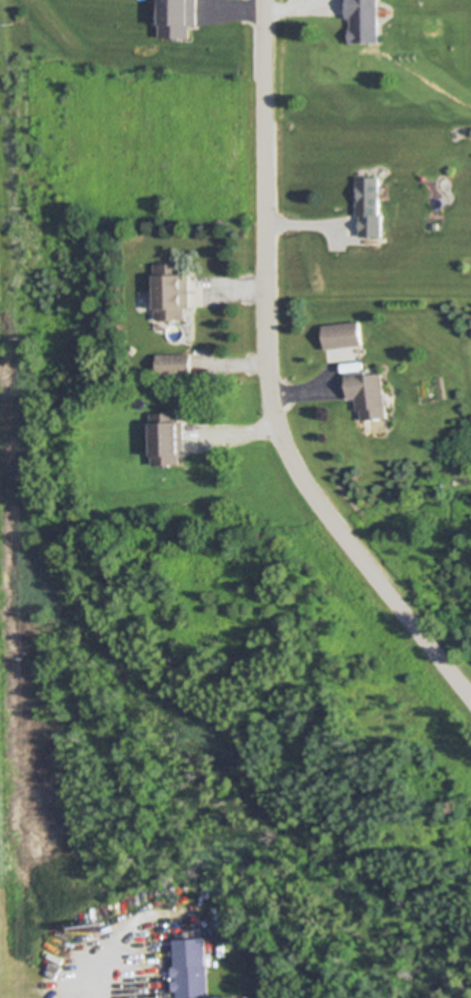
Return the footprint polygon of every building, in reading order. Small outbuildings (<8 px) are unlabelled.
[(155,40),(188,41),(188,27),(195,27),(196,0),(156,0),(155,40)] [(349,1),(349,0),(379,0),(380,42),(355,42),(355,43),(350,43),(350,29),(352,29),(352,18),(347,18),(347,1),(349,1)] [(380,177),(380,214),(383,214),(383,237),(361,237),(361,216),(357,216),(357,197),(360,197),(360,192),(358,192),(358,177),(380,177)] [(439,222),(439,230),(430,230),(430,222),(439,222)] [(186,264),(186,275),(191,275),(192,308),(186,308),(187,319),(176,319),(176,321),(172,321),(172,319),(157,319),(156,264),(186,264)] [(364,344),(327,348),(324,324),(361,320),(364,344)] [(163,373),(163,377),(159,377),(159,373),(158,373),(158,353),(192,353),(192,373),(163,373)] [(367,372),(368,377),(384,375),(388,418),(363,421),(362,412),(359,412),(357,399),(350,400),(347,375),(367,372)] [(179,413),(179,423),(185,423),(186,455),(180,455),(180,464),(171,464),(171,467),(166,467),(166,465),(154,465),(152,414),(179,413)] [(207,937),(210,996),(179,997),(178,990),(174,991),(174,980),(178,980),(177,976),(174,976),(173,966),(177,966),(177,956),(172,957),(172,949),(176,949),(176,938),(207,937)]
